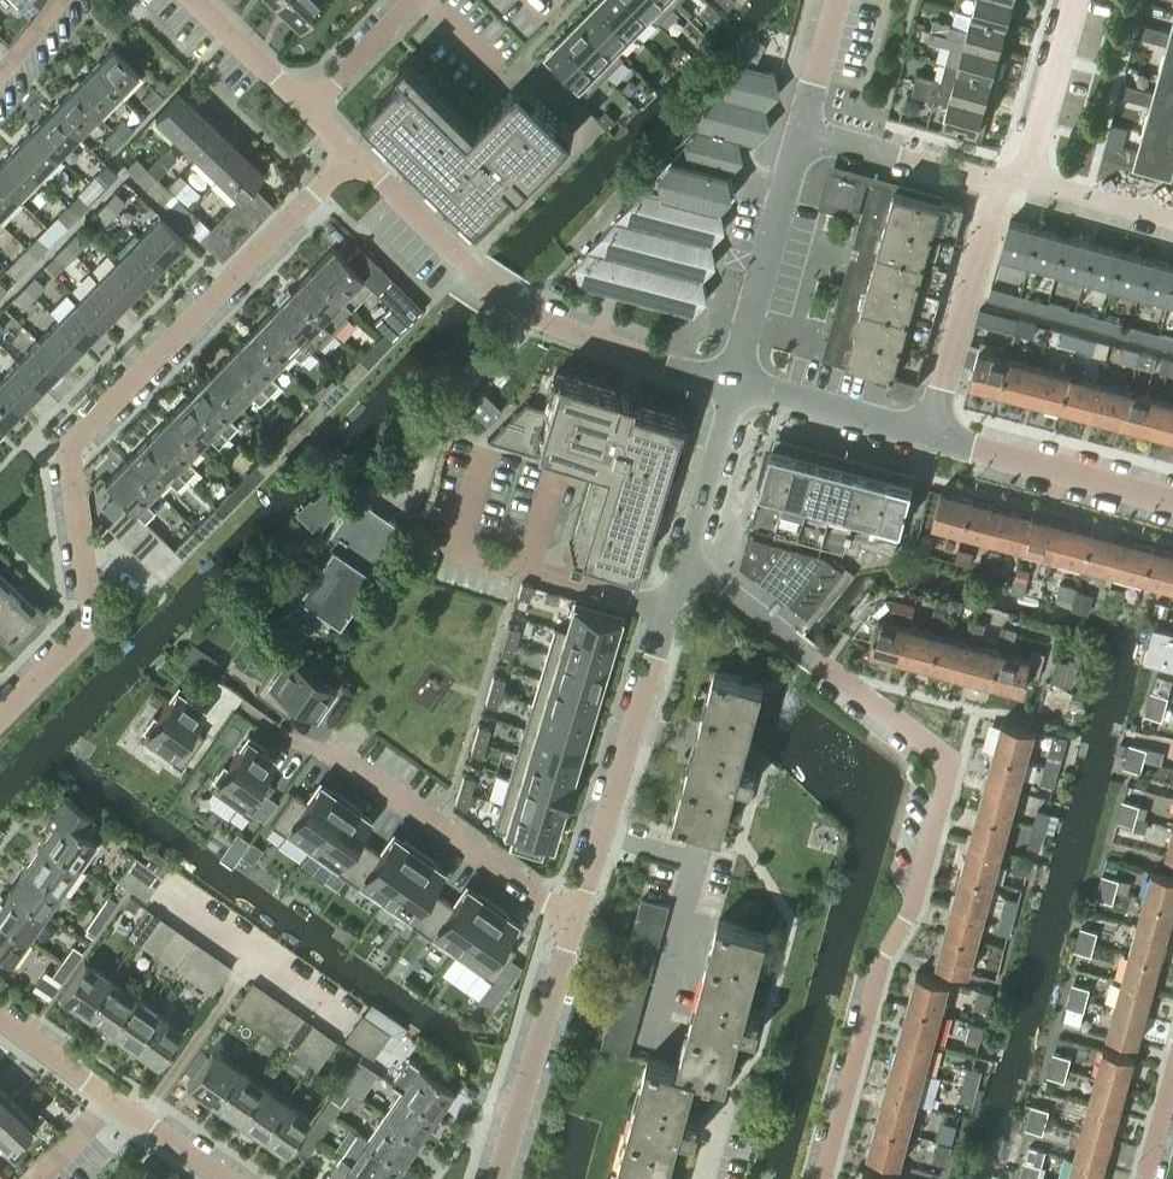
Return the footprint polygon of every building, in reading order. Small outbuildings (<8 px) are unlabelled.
[(27,13),(39,0),(13,0),(27,13)] [(279,5),(301,26),(327,0),(284,0),(279,5)] [(600,1),(633,32),(649,15),(650,15),(635,0),(601,0),(600,1)] [(650,15),(649,15),(657,23),(675,5),(670,0),(635,0),(650,15)] [(973,13),(1006,22),(1011,6),(1017,8),(1019,0),(977,0),(973,13)] [(600,1),(583,18),(615,50),(617,49),(633,32),(600,1)] [(710,3),(702,12),(712,22),(721,13),(710,3)] [(1001,39),(1006,22),(973,13),(968,30),(950,25),(932,21),(930,29),(1006,50),(1008,41),(1001,39)] [(583,18),(566,36),(598,67),(606,75),(624,56),(617,49),(615,50),(583,18)] [(1136,35),(1145,37),(1166,43),(1166,42),(1172,44),(1172,32),(1169,31),(1149,25),(1139,23),(1136,35)] [(923,28),(920,39),(929,41),(929,40),(950,46),(946,62),(998,77),(1006,50),(931,30),(923,28)] [(566,36),(548,55),(556,62),(564,70),(572,78),(580,86),(588,94),(606,75),(598,67),(566,36)] [(1157,73),(1166,76),(1166,74),(1172,76),(1172,44),(1166,42),(1166,43),(1157,73)] [(93,69),(116,92),(137,71),(114,48),(93,69)] [(548,55),(539,63),(548,71),(556,62),(548,55)] [(405,71),(365,112),(380,127),(383,123),(394,134),(391,137),(406,152),(409,149),(420,159),(416,163),(432,177),(435,174),(446,184),(442,188),(465,210),(468,207),(480,218),(505,193),(506,192),(514,184),(519,189),(574,134),(520,81),(478,124),(477,125),(491,138),(484,146),(411,75),(418,67),(408,57),(399,65),(405,71)] [(556,62),(548,71),(556,79),(564,70),(556,62)] [(917,73),(915,82),(991,103),(998,77),(946,62),(941,79),(917,73)] [(700,125),(672,156),(730,171),(739,137),(757,142),(771,127),(765,109),(780,93),(774,70),(746,63),(698,116),(700,125)] [(73,90),(96,113),(116,92),(93,69),(73,90)] [(564,70),(556,79),(564,87),(572,78),(564,70)] [(1119,95),(1149,103),(1149,102),(1172,109),(1172,76),(1166,74),(1166,76),(1161,93),(1152,91),(1137,87),(1122,83),(1119,95)] [(572,78),(564,87),(572,95),(580,86),(572,78)] [(915,82),(912,93),(949,103),(944,121),(963,126),(961,133),(981,139),(991,103),(915,82)] [(152,109),(164,97),(155,88),(143,100),(152,109)] [(53,111),(76,134),(96,113),(73,90),(53,111)] [(177,136),(200,113),(178,92),(155,115),(177,136)] [(1141,134),(1150,136),(1150,135),(1172,141),(1172,140),(1172,137),(1172,109),(1149,102),(1149,103),(1141,134)] [(32,132),(56,154),(76,134),(53,111),(32,132)] [(606,111),(597,119),(608,129),(616,121),(606,111)] [(198,156),(221,133),(200,113),(177,136),(198,156)] [(112,129),(122,139),(132,129),(122,119),(112,129)] [(102,140),(112,150),(122,139),(112,129),(102,140)] [(12,152),(36,175),(56,154),(32,132),(12,152)] [(218,176),(241,153),(221,133),(198,156),(218,176)] [(1102,156),(1141,167),(1141,166),(1159,171),(1172,175),(1172,171),(1172,140),(1172,141),(1150,135),(1150,136),(1145,154),(1136,152),(1115,146),(1106,143),(1102,156)] [(15,196),(36,175),(12,152),(0,165),(0,181),(15,196)] [(242,195),(253,184),(263,174),(241,153),(218,176),(240,197),(242,195)] [(672,156),(645,186),(721,208),(730,171),(672,156)] [(127,168),(137,177),(146,168),(136,158),(127,168)] [(106,186),(118,175),(107,164),(96,176),(106,186)] [(147,187),(156,178),(146,168),(137,177),(147,187)] [(860,211),(868,180),(832,170),(824,201),(860,211)] [(15,196),(0,181),(0,211),(15,196)] [(264,216),(274,205),(253,184),(242,195),(264,216)] [(693,312),(708,295),(703,276),(721,208),(645,186),(576,262),(582,283),(693,312)] [(956,235),(963,207),(894,188),(886,217),(956,235)] [(106,203),(115,212),(125,202),(116,193),(106,203)] [(253,227),(264,216),(242,195),(240,197),(231,206),(253,227)] [(78,215),(88,205),(78,196),(68,206),(78,215)] [(178,217),(181,215),(187,209),(176,198),(168,207),(178,217)] [(106,222),(115,212),(106,203),(96,213),(106,222)] [(67,227),(78,215),(68,206),(57,217),(67,227)] [(243,238),(253,227),(231,206),(221,216),(243,238)] [(190,229),(198,220),(187,209),(181,215),(178,217),(190,229)] [(165,261),(186,239),(161,215),(140,237),(165,261)] [(232,249),(243,238),(221,216),(210,227),(232,249)] [(918,374),(956,235),(886,217),(847,357),(884,367),(880,382),(914,391),(919,374),(918,374)] [(1030,261),(1039,227),(1010,219),(1001,253),(1030,261)] [(27,248),(37,258),(57,237),(47,227),(27,248)] [(221,260),(232,249),(210,227),(199,238),(221,260)] [(1058,268),(1067,235),(1039,227),(1030,261),(1058,268)] [(75,254),(86,243),(76,234),(66,245),(75,254)] [(1086,276),(1095,243),(1067,235),(1058,268),(1086,276)] [(145,281),(165,261),(140,237),(120,257),(145,281)] [(1113,284),(1123,250),(1095,243),(1086,276),(1113,284)] [(64,265),(75,254),(66,245),(55,256),(64,265)] [(346,259),(332,246),(311,268),(352,308),(373,287),(391,305),(374,322),(383,332),(380,335),(390,344),(424,310),(359,246),(346,259)] [(6,268),(17,278),(37,258),(27,248),(6,268)] [(1141,291),(1150,258),(1123,250),(1113,284),(1141,291)] [(125,302),(145,281),(120,257),(100,278),(125,302)] [(1172,285),(1172,264),(1150,258),(1141,291),(1169,299),(1172,285)] [(335,332),(349,317),(346,314),(352,308),(311,268),(291,289),(335,332)] [(34,295),(44,285),(35,276),(25,286),(34,295)] [(104,323),(125,302),(100,278),(80,299),(104,323)] [(23,307),(34,295),(25,286),(14,298),(23,307)] [(1011,303),(1014,292),(992,286),(989,297),(1011,303)] [(320,348),(335,332),(291,289),(269,311),(310,351),(316,344),(320,348)] [(1039,311),(1042,301),(1019,295),(1017,305),(1039,311)] [(84,344),(104,323),(80,299),(59,320),(84,344)] [(1066,319),(1068,309),(1047,303),(1044,313),(1066,319)] [(1072,321),(1094,327),(1097,315),(1075,310),(1072,321)] [(310,351),(269,311),(249,332),(279,361),(290,350),(301,360),(310,351)] [(996,313),(993,327),(1010,331),(1013,317),(996,313)] [(1104,317),(1101,329),(1121,334),(1124,322),(1104,317)] [(1028,335),(1031,322),(1018,319),(1014,332),(1028,335)] [(64,364),(84,344),(59,320),(39,340),(64,364)] [(1131,325),(1128,336),(1149,342),(1152,331),(1131,325)] [(1059,344),(1077,348),(1080,336),(1062,331),(1059,344)] [(269,392),(279,382),(269,372),(279,361),(249,332),(228,353),(269,392)] [(1160,333),(1157,344),(1172,348),(1172,337),(1160,333)] [(369,365),(390,344),(380,335),(360,356),(369,365)] [(1080,336),(1077,348),(1092,352),(1095,339),(1080,336)] [(44,385),(64,364),(39,340),(19,361),(44,385)] [(1137,364),(1140,350),(1122,345),(1119,360),(1137,364)] [(970,347),(965,363),(975,365),(970,382),(1001,391),(1010,357),(979,349),(979,350),(970,347)] [(1157,355),(1140,350),(1137,364),(1154,368),(1157,355)] [(259,402),(269,392),(228,353),(208,374),(238,404),(249,393),(259,402)] [(348,387),(369,365),(360,356),(339,378),(348,387)] [(1010,357),(1001,391),(1031,399),(1040,365),(1010,357)] [(44,385),(19,361),(0,381),(0,383),(24,406),(44,385)] [(1040,365),(1031,399),(1061,407),(1070,373),(1040,365)] [(609,448),(577,552),(634,569),(640,548),(635,547),(640,532),(644,534),(650,513),(646,512),(650,498),(655,499),(661,479),(656,477),(661,463),(665,464),(675,434),(670,433),(675,416),(629,403),(631,396),(556,373),(546,408),(525,402),(487,440),(577,467),(579,458),(595,463),(601,445),(609,448)] [(1070,373),(1061,407),(1091,415),(1100,381),(1070,373)] [(227,435),(237,425),(227,415),(238,404),(208,374),(187,396),(227,435)] [(328,408),(348,387),(339,378),(318,399),(328,408)] [(1100,381),(1091,415),(1121,423),(1130,389),(1100,381)] [(24,406),(0,383),(0,423),(4,427),(24,406)] [(481,389),(467,403),(487,424),(501,410),(481,389)] [(1130,389),(1121,423),(1151,431),(1160,397),(1130,389)] [(217,445),(227,435),(187,396),(167,417),(197,447),(207,436),(217,445)] [(1151,431),(1172,436),(1172,401),(1160,397),(1151,431)] [(307,429),(328,408),(318,399),(298,420),(307,429)] [(187,477),(196,467),(186,458),(197,447),(167,417),(146,438),(187,477)] [(287,450),(307,429),(298,420),(277,441),(287,450)] [(177,487),(187,477),(146,438),(126,459),(156,488),(167,478),(177,487)] [(265,472),(287,450),(277,441),(256,463),(265,472)] [(752,522),(776,528),(796,453),(772,446),(758,499),(754,514),(752,522)] [(799,534),(801,527),(819,459),(796,453),(776,528),(799,534)] [(144,520),(155,509),(145,499),(156,488),(126,459),(105,481),(128,503),(106,526),(117,537),(138,515),(144,520)] [(842,465),(819,459),(801,527),(799,534),(803,535),(822,541),(842,465)] [(245,493),(265,472),(256,463),(235,484),(245,493)] [(822,541),(845,547),(847,540),(866,472),(843,465),(842,465),(822,541)] [(871,544),(889,478),(866,472),(847,540),(845,547),(859,551),(861,542),(871,544)] [(895,551),(898,537),(912,484),(889,478),(871,544),(895,551)] [(225,514),(245,493),(235,484),(215,504),(225,514)] [(964,531),(973,497),(942,489),(933,522),(964,531)] [(371,578),(405,529),(356,495),(324,540),(331,545),(317,566),(311,565),(310,575),(297,594),(307,600),(305,614),(332,618),(332,617),(340,623),(371,578)] [(994,539),(1003,505),(973,497),(964,531),(994,539)] [(204,535),(225,514),(215,504),(194,526),(204,535)] [(1024,547),(1033,513),(1003,505),(994,539),(1024,547)] [(1054,555),(1063,521),(1033,513),(1024,547),(1054,555)] [(149,525),(144,520),(138,515),(117,537),(128,548),(149,525)] [(1084,563),(1093,529),(1063,521),(1054,555),(1084,563)] [(139,558),(161,536),(149,525),(128,548),(139,558)] [(183,556),(204,535),(194,526),(173,547),(183,556)] [(1114,571),(1123,537),(1093,529),(1084,563),(1114,571)] [(749,530),(741,560),(751,567),(774,536),(749,530)] [(921,535),(917,551),(930,554),(934,538),(921,535)] [(150,568),(172,546),(161,536),(139,558),(150,568)] [(751,567),(760,575),(787,540),(774,536),(751,567)] [(1143,579),(1152,545),(1123,537),(1114,571),(1143,579)] [(760,575),(789,596),(824,550),(787,540),(760,575)] [(1152,545),(1143,579),(1172,586),(1172,551),(1152,545)] [(183,556),(173,547),(172,546),(150,568),(161,579),(183,556)] [(974,550),(959,546),(955,560),(970,564),(974,550)] [(1001,549),(991,547),(985,568),(995,571),(1001,549)] [(845,565),(824,550),(789,596),(810,612),(845,565)] [(1018,566),(1015,577),(1027,581),(1031,569),(1018,566)] [(0,579),(0,632),(13,645),(45,614),(36,604),(31,609),(0,579)] [(1077,586),(1060,581),(1056,595),(1073,600),(1077,586)] [(521,582),(517,596),(529,600),(533,586),(521,582)] [(1076,592),(1072,608),(1088,612),(1092,596),(1076,592)] [(904,602),(900,613),(912,617),(915,606),(904,602)] [(565,630),(564,632),(611,646),(619,620),(572,606),(565,630)] [(902,658),(911,625),(880,617),(871,650),(902,658)] [(931,666),(940,633),(911,625),(902,658),(931,666)] [(1172,668),(1172,631),(1168,630),(1153,626),(1153,627),(1152,630),(1144,660),(1146,661),(1158,664),(1172,668)] [(504,641),(515,644),(519,630),(508,627),(504,641)] [(554,627),(546,654),(557,657),(603,671),(611,646),(564,632),(565,630),(554,627)] [(961,674),(970,641),(940,633),(931,666),(961,674)] [(511,658),(515,644),(504,641),(499,655),(511,658)] [(991,682),(1000,649),(970,641),(961,674),(991,682)] [(1029,657),(1000,649),(991,682),(1022,691),(1026,675),(1038,678),(1044,653),(1031,650),(1029,657)] [(204,650),(191,668),(206,679),(219,661),(204,650)] [(282,652),(254,690),(286,713),(295,700),(314,713),(322,703),(325,705),(335,690),(303,667),(305,664),(291,654),(289,657),(282,652)] [(546,654),(539,678),(549,682),(596,696),(603,671),(557,657),(546,654)] [(1071,680),(1076,662),(1058,657),(1053,675),(1071,680)] [(723,829),(737,778),(753,782),(756,770),(741,766),(764,682),(716,668),(678,803),(674,815),(723,829)] [(493,677),(489,691),(500,694),(504,680),(493,677)] [(539,678),(531,703),(542,707),(588,721),(596,696),(549,682),(539,678)] [(140,740),(179,768),(202,736),(189,727),(202,708),(191,700),(193,697),(178,687),(155,719),(152,717),(142,731),(145,733),(140,740)] [(1165,708),(1169,695),(1150,690),(1147,703),(1165,708)] [(496,708),(500,694),(489,691),(484,704),(496,708)] [(531,703),(524,728),(535,732),(581,745),(588,721),(542,707),(531,703)] [(1162,720),(1165,708),(1147,703),(1143,715),(1162,720)] [(1026,760),(1035,729),(1002,720),(993,751),(1026,760)] [(474,740),(485,744),(489,730),(478,727),(474,740)] [(524,728),(516,753),(527,756),(573,770),(581,745),(535,732),(524,728)] [(1059,769),(1067,737),(1053,733),(1044,765),(1059,769)] [(215,783),(210,790),(249,817),(252,813),(265,794),(271,785),(258,776),(272,757),(261,750),(263,747),(248,736),(225,768),(222,766),(212,781),(215,783)] [(481,758),(485,744),(474,740),(469,754),(481,758)] [(1129,744),(1121,742),(1118,752),(1127,754),(1127,755),(1144,760),(1147,748),(1130,743),(1129,744)] [(1018,790),(1026,760),(993,751),(985,781),(1018,790)] [(516,753),(508,778),(520,781),(569,796),(573,782),(570,781),(573,770),(527,756),(516,753)] [(1141,772),(1144,760),(1127,755),(1123,767),(1141,772)] [(1054,786),(1059,769),(1044,765),(1039,782),(1054,786)] [(463,776),(459,790),(470,794),(474,780),(463,776)] [(508,778),(501,802),(512,806),(558,820),(562,809),(564,810),(569,796),(520,781),(508,778)] [(1010,820),(1018,790),(985,781),(977,811),(1010,820)] [(311,847),(345,798),(331,789),(329,791),(318,784),(305,803),(292,793),(273,821),(311,847)] [(466,807),(470,794),(459,790),(454,804),(466,807)] [(78,865),(96,839),(84,830),(95,815),(64,793),(46,818),(55,823),(43,840),(78,865)] [(277,802),(265,794),(252,813),(263,821),(277,802)] [(359,808),(345,798),(311,847),(347,873),(366,846),(355,838),(368,819),(357,811),(359,808)] [(1144,818),(1147,807),(1123,800),(1119,811),(1144,818)] [(501,802),(493,829),(513,835),(509,848),(540,857),(543,844),(550,846),(558,820),(512,806),(501,802)] [(1002,850),(1010,820),(977,811),(969,841),(1002,850)] [(1046,830),(1050,814),(1037,811),(1033,826),(1046,830)] [(1143,832),(1147,819),(1144,819),(1144,818),(1119,811),(1112,840),(1141,848),(1144,837),(1132,834),(1133,829),(1143,832)] [(1041,850),(1046,830),(1033,826),(1028,846),(1041,850)] [(219,857),(219,858),(231,867),(232,866),(235,862),(239,857),(249,842),(248,841),(236,833),(232,839),(219,857)] [(378,854),(366,846),(347,873),(384,899),(418,850),(404,840),(402,843),(392,835),(378,854)] [(62,888),(78,865),(43,840),(26,864),(62,888)] [(994,880),(1002,850),(969,841),(961,871),(994,880)] [(249,845),(240,858),(252,866),(261,853),(249,845)] [(420,925),(440,898),(428,889),(441,870),(430,863),(432,860),(418,850),(384,899),(420,925)] [(155,886),(163,874),(136,855),(127,867),(155,886)] [(1026,875),(1030,858),(1017,855),(1012,871),(1026,875)] [(45,912),(62,888),(26,864),(9,888),(45,912)] [(146,898),(155,886),(127,867),(119,878),(146,898)] [(986,910),(994,880),(961,871),(953,901),(986,910)] [(1152,871),(1144,899),(1172,907),(1172,876),(1152,871)] [(1128,893),(1131,882),(1100,874),(1097,886),(1114,891),(1115,890),(1128,893)] [(1111,903),(1114,891),(1097,886),(1094,898),(1111,903)] [(451,906),(440,898),(420,925),(457,951),(491,902),(477,892),(476,895),(465,887),(451,906)] [(45,912),(9,888),(0,901),(0,917),(28,936),(45,912)] [(668,914),(672,901),(644,893),(640,907),(668,914)] [(105,918),(117,901),(108,895),(96,912),(105,918)] [(1014,918),(1018,902),(1007,899),(1002,915),(1014,918)] [(1172,917),(1172,907),(1144,899),(1137,926),(1168,934),(1172,917)] [(978,940),(986,910),(953,901),(945,932),(978,940)] [(505,912),(491,902),(457,951),(495,978),(480,998),(493,1007),(513,978),(509,975),(517,964),(508,958),(514,950),(501,941),(514,922),(503,915),(505,912)] [(140,943),(160,915),(149,907),(129,935),(140,943)] [(664,928),(668,914),(640,907),(636,921),(664,928)] [(93,935),(105,918),(96,912),(85,930),(93,935)] [(153,951),(173,924),(160,915),(140,943),(153,951)] [(1009,935),(1014,918),(1002,915),(998,932),(1009,935)] [(28,936),(0,917),(0,953),(11,960),(28,936)] [(685,1119),(697,1072),(728,1080),(742,1029),(757,1034),(761,1021),(746,1016),(769,932),(720,919),(680,1066),(649,1058),(616,1178),(668,1178),(681,1131),(697,1136),(700,1123),(685,1119)] [(664,928),(636,921),(633,935),(660,942),(664,928)] [(165,960),(184,932),(173,924),(153,951),(165,960)] [(1095,943),(1098,932),(1071,925),(1069,934),(1077,936),(1077,938),(1095,943)] [(1161,961),(1168,934),(1137,926),(1130,953),(1161,961)] [(176,968),(196,940),(184,932),(165,960),(176,968)] [(970,972),(978,940),(945,932),(937,963),(970,972)] [(656,956),(660,942),(633,935),(629,949),(656,956)] [(1092,956),(1095,943),(1077,938),(1074,951),(1092,956)] [(188,977),(208,949),(196,940),(176,968),(188,977)] [(71,966),(82,950),(73,944),(62,960),(71,966)] [(200,985),(220,957),(208,949),(188,977),(200,985)] [(653,970),(656,956),(629,949),(625,962),(653,970)] [(1154,988),(1161,961),(1130,953),(1122,979),(1154,988)] [(212,993),(231,965),(220,957),(200,985),(212,993)] [(61,980),(71,966),(62,960),(52,974),(61,980)] [(86,1012),(110,977),(85,960),(61,995),(86,1012)] [(653,970),(625,962),(621,976),(649,984),(653,970)] [(942,1012),(950,981),(916,972),(908,1003),(942,1012)] [(649,984),(621,976),(617,990),(645,998),(649,984)] [(109,1029),(134,994),(110,977),(86,1012),(109,1029)] [(1146,1015),(1154,988),(1122,979),(1115,1006),(1146,1015)] [(246,1018),(266,990),(254,982),(235,1009),(246,1018)] [(1087,999),(1090,988),(1071,983),(1069,994),(1087,999)] [(988,1010),(992,993),(978,989),(973,1006),(988,1010)] [(258,1026),(277,998),(266,990),(246,1018),(258,1026)] [(645,998),(617,990),(613,1004),(641,1012),(645,998)] [(134,1046),(158,1011),(134,994),(109,1029),(134,1046)] [(1084,1012),(1087,999),(1069,994),(1065,1007),(1084,1012)] [(270,1034),(289,1006),(277,998),(258,1026),(270,1034)] [(934,1042),(942,1012),(908,1003),(900,1033),(934,1042)] [(637,1026),(641,1012),(613,1004),(610,1018),(637,1026)] [(282,1043),(286,1037),(302,1015),(289,1006),(270,1034),(282,1043)] [(1139,1043),(1146,1015),(1115,1006),(1107,1034),(1139,1043)] [(158,1063),(182,1028),(158,1011),(134,1046),(158,1063)] [(382,1045),(390,1033),(363,1014),(354,1026),(382,1045)] [(294,1051),(313,1023),(302,1015),(286,1037),(282,1043),(294,1051)] [(633,1040),(637,1026),(610,1018),(606,1032),(633,1040)] [(978,1044),(983,1025),(970,1022),(965,1041),(978,1044)] [(305,1059),(318,1040),(325,1031),(313,1023),(294,1051),(305,1059)] [(373,1057),(382,1045),(354,1026),(346,1038),(373,1057)] [(318,1068),(337,1040),(325,1031),(318,1040),(305,1059),(318,1068)] [(633,1040),(606,1032),(602,1046),(630,1054),(633,1040)] [(926,1072),(934,1042),(900,1033),(892,1063),(926,1072)] [(213,1101),(237,1067),(212,1049),(188,1084),(213,1101)] [(1127,1085),(1135,1057),(1104,1049),(1096,1077),(1127,1085)] [(1068,1069),(1071,1057),(1053,1052),(1050,1064),(1068,1069)] [(408,1058),(392,1081),(402,1088),(437,1113),(453,1090),(434,1076),(408,1058)] [(918,1102),(926,1072),(892,1063),(884,1093),(918,1102)] [(1065,1081),(1068,1069),(1050,1064),(1047,1076),(1065,1081)] [(237,1118),(261,1083),(237,1067),(213,1101),(237,1118)] [(968,1067),(964,1083),(976,1086),(981,1070),(968,1067)] [(351,1089),(361,1075),(352,1069),(342,1083),(351,1089)] [(1120,1112),(1127,1085),(1096,1077),(1089,1104),(1120,1112)] [(260,1134),(284,1100),(261,1083),(237,1118),(260,1134)] [(342,1083),(325,1107),(335,1113),(340,1106),(351,1089),(342,1083)] [(964,1083),(960,1099),(972,1103),(976,1086),(964,1083)] [(11,1098),(0,1088),(0,1110),(11,1098)] [(402,1088),(385,1112),(421,1137),(437,1113),(402,1088)] [(910,1132),(918,1102),(884,1093),(876,1123),(910,1132)] [(7,1147),(14,1154),(35,1132),(28,1125),(33,1120),(11,1098),(0,1110),(0,1141),(7,1147)] [(285,1152),(309,1117),(284,1100),(260,1134),(285,1152)] [(1112,1139),(1120,1112),(1089,1104),(1081,1131),(1112,1139)] [(1031,1105),(1029,1116),(1046,1121),(1046,1120),(1049,1109),(1031,1105)] [(385,1112),(368,1136),(404,1161),(421,1137),(385,1112)] [(1029,1116),(1026,1128),(1043,1133),(1046,1121),(1029,1116)] [(319,1117),(308,1132),(312,1134),(317,1138),(328,1123),(319,1117)] [(944,1122),(939,1140),(951,1143),(956,1125),(955,1124),(944,1122)] [(901,1163),(910,1132),(876,1123),(868,1154),(901,1163)] [(1105,1166),(1112,1139),(1081,1131),(1074,1158),(1105,1166)] [(307,1152),(317,1138),(308,1132),(298,1146),(307,1152)] [(341,1154),(377,1178),(392,1178),(404,1161),(368,1136),(361,1147),(351,1140),(341,1154)] [(939,1140),(933,1159),(945,1163),(951,1144),(939,1140)] [(324,1178),(377,1178),(341,1154),(324,1178)] [(1105,1166),(1074,1158),(1068,1178),(1102,1178),(1105,1166)] [(1039,1177),(1042,1166),(1023,1161),(1020,1172),(1039,1177)] [(145,1163),(129,1178),(161,1178),(145,1163)] [(897,1177),(864,1168),(861,1178),(897,1178),(897,1177)] [(0,1170),(0,1178),(9,1178),(0,1170)]
